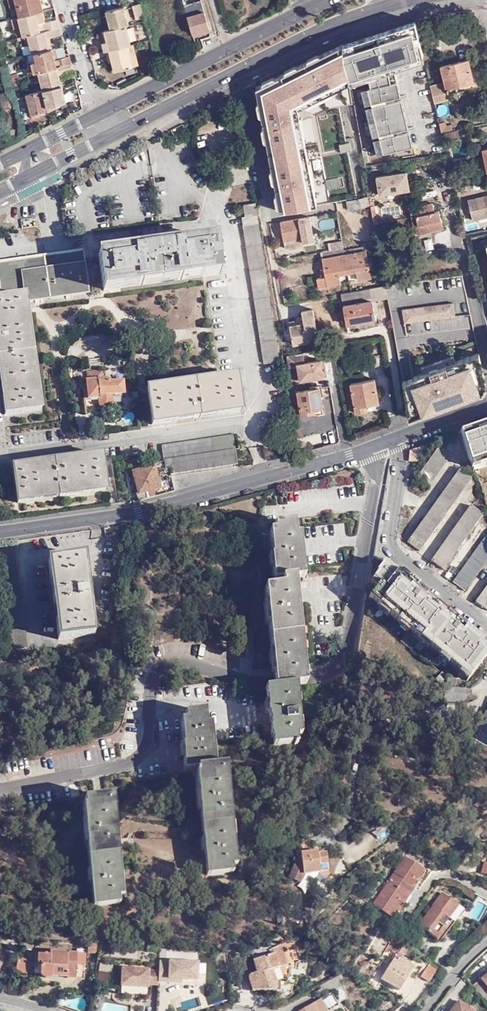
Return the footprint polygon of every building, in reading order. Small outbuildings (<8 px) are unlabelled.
[(42,11),(39,0),(16,0),(17,4),(20,16),(35,12),(42,11)] [(182,5),(191,33),(208,28),(203,10),(198,12),(195,1),(182,5)] [(134,21),(143,18),(139,5),(129,7),(134,21)] [(125,25),(121,6),(108,9),(101,11),(106,30),(122,26),(125,25)] [(42,11),(35,12),(39,24),(46,22),(43,10),(42,11)] [(39,24),(35,12),(20,16),(18,17),(21,27),(23,36),(26,35),(59,27),(58,19),(46,22),(39,24)] [(14,28),(21,27),(18,17),(12,18),(14,28)] [(379,30),(342,43),(348,78),(425,54),(416,20),(397,25),(398,30),(386,33),(385,29),(379,30)] [(398,30),(397,25),(385,29),(386,33),(398,30)] [(127,45),(122,26),(106,30),(101,31),(104,41),(101,42),(103,51),(106,50),(125,45),(127,45)] [(26,35),(32,53),(33,53),(49,49),(46,39),(61,35),(59,27),(26,35)] [(191,33),(192,36),(209,31),(208,28),(191,33)] [(256,87),(281,211),(318,204),(299,107),(349,81),(348,78),(342,43),(256,87)] [(131,44),(127,45),(125,45),(130,66),(136,64),(131,44)] [(111,71),(130,66),(125,45),(106,50),(109,61),(111,71)] [(35,61),(38,71),(72,63),(70,57),(55,60),(51,48),(49,49),(33,53),(35,61)] [(425,54),(348,78),(349,81),(349,83),(370,77),(390,70),(426,59),(425,54)] [(475,80),(469,58),(442,64),(445,79),(431,83),(436,102),(451,98),(447,87),(475,80)] [(37,72),(38,71),(35,61),(30,62),(33,73),(37,72)] [(37,72),(41,90),(61,85),(58,72),(73,68),(72,63),(38,71),(37,72)] [(141,77),(151,72),(148,65),(138,70),(141,77)] [(366,103),(396,96),(393,82),(390,70),(370,77),(372,86),(363,88),(366,103)] [(399,81),(393,82),(396,96),(402,94),(399,81)] [(41,90),(25,93),(32,117),(39,116),(39,113),(47,111),(71,98),(69,90),(63,92),(61,85),(41,90)] [(350,88),(335,92),(339,106),(354,101),(350,88)] [(397,99),(401,114),(406,112),(403,98),(397,99)] [(371,121),(401,114),(397,99),(367,106),(371,121)] [(406,112),(401,114),(404,128),(410,127),(406,112)] [(374,135),(404,128),(401,114),(371,121),(374,135)] [(443,132),(454,129),(453,123),(448,124),(447,120),(441,122),(443,132)] [(454,129),(443,132),(445,141),(461,137),(459,128),(454,129)] [(405,131),(408,146),(414,145),(411,130),(405,131)] [(375,138),(379,153),(408,146),(405,131),(375,138)] [(381,194),(410,189),(407,171),(378,176),(381,194)] [(443,194),(446,209),(455,207),(451,192),(443,194)] [(468,200),(473,221),(486,218),(486,195),(468,200)] [(349,200),(350,209),(366,206),(365,197),(349,200)] [(245,227),(267,363),(281,361),(260,227),(260,226),(256,201),(243,204),(247,225),(245,227)] [(444,228),(440,210),(436,211),(434,203),(411,208),(416,230),(408,232),(412,251),(421,249),(417,235),(444,228)] [(282,221),(287,241),(303,238),(304,241),(315,239),(311,216),(282,221)] [(304,245),(304,241),(303,238),(287,241),(288,248),(304,245)] [(99,255),(103,290),(220,276),(215,239),(172,245),(142,249),(99,255)] [(346,254),(344,247),(327,251),(322,252),(326,267),(321,268),(322,277),(317,278),(319,287),(343,283),(341,274),(349,272),(346,254)] [(84,257),(83,250),(0,261),(0,269),(84,257)] [(368,250),(346,254),(349,272),(358,270),(360,281),(374,278),(368,250)] [(0,269),(0,290),(1,299),(0,299),(0,378),(5,414),(41,409),(27,302),(89,294),(84,257),(0,269)] [(371,289),(353,292),(343,294),(344,303),(372,298),(371,289)] [(376,322),(375,312),(373,302),(345,307),(348,326),(359,324),(376,322)] [(455,315),(454,302),(404,308),(406,321),(455,315)] [(320,339),(314,308),(303,310),(304,318),(305,322),(291,325),(294,344),(320,339)] [(379,312),(375,312),(376,322),(359,324),(360,328),(380,325),(379,312)] [(486,388),(486,383),(480,351),(456,360),(424,371),(403,379),(410,418),(462,399),(484,392),(486,388)] [(286,365),(297,363),(300,380),(327,375),(325,359),(304,362),(303,352),(285,355),(286,365)] [(424,371),(456,360),(454,354),(423,366),(424,371)] [(114,394),(125,393),(124,382),(111,384),(110,380),(106,380),(105,370),(91,372),(91,380),(88,381),(90,400),(102,399),(102,403),(102,404),(103,405),(103,406),(104,407),(105,408),(106,408),(107,408),(108,408),(110,408),(111,408),(112,407),(113,406),(114,405),(114,404),(114,403),(114,402),(114,394)] [(150,389),(153,423),(198,418),(244,412),(240,378),(150,389)] [(352,385),(356,408),(380,404),(375,381),(352,385)] [(320,387),(299,391),(304,415),(317,413),(316,408),(324,406),(320,387)] [(126,401),(125,393),(114,394),(114,402),(126,401)] [(334,425),(333,402),(324,403),(325,414),(312,414),(312,427),(334,425)] [(381,410),(380,404),(356,408),(357,415),(381,410)] [(486,462),(486,422),(460,431),(471,467),(486,462)] [(301,428),(303,434),(312,432),(311,426),(301,428)] [(162,443),(165,472),(239,465),(235,435),(162,443)] [(410,451),(409,461),(418,462),(425,450),(423,446),(410,451)] [(433,488),(452,457),(439,450),(420,481),(433,488)] [(14,468),(20,502),(109,489),(103,455),(57,462),(14,468)] [(135,490),(138,498),(156,494),(153,486),(161,483),(154,462),(135,468),(141,488),(135,490)] [(460,472),(413,548),(423,554),(473,478),(460,472)] [(472,510),(434,567),(446,575),(483,517),(472,510)] [(282,592),(265,594),(276,692),(267,693),(270,718),(272,718),(275,742),(277,742),(278,748),(301,745),(300,739),(302,738),(297,689),(306,689),(295,582),(306,581),(301,537),(296,537),(294,523),(275,526),(276,533),(269,534),(272,559),(270,560),(274,585),(281,585),(282,592)] [(456,587),(471,596),(486,569),(486,539),(456,587)] [(14,547),(2,549),(4,567),(4,579),(14,648),(29,646),(14,547)] [(48,562),(58,639),(96,633),(91,602),(84,556),(48,562)] [(376,592),(380,595),(373,603),(475,682),(486,666),(486,644),(389,568),(377,582),(376,592)] [(477,603),(486,611),(486,589),(477,603)] [(198,775),(211,876),(237,873),(237,867),(240,866),(229,767),(220,768),(215,725),(210,725),(208,712),(189,714),(189,721),(185,722),(188,745),(186,746),(190,770),(195,769),(196,775),(198,775)] [(83,809),(95,908),(122,905),(121,898),(125,898),(112,798),(85,802),(85,808),(83,809)] [(421,847),(427,852),(437,839),(431,834),(421,847)] [(322,870),(331,868),(329,853),(320,855),(320,852),(302,855),(303,860),(301,860),(292,879),(303,883),(307,875),(322,872),(322,870)] [(400,912),(422,879),(422,878),(426,872),(406,859),(374,906),(394,919),(400,912)] [(332,875),(331,868),(322,870),(322,872),(323,877),(332,875)] [(400,912),(402,914),(425,880),(422,878),(422,879),(400,912)] [(440,941),(446,933),(448,930),(441,924),(446,916),(452,920),(462,907),(444,892),(433,906),(435,907),(421,926),(440,941)] [(448,930),(446,933),(448,934),(465,910),(462,907),(452,920),(446,916),(441,924),(448,930)] [(404,943),(393,938),(386,952),(390,953),(392,950),(399,953),(404,943)] [(277,955),(281,967),(289,965),(283,945),(271,951),(272,956),(277,955)] [(56,952),(55,956),(44,954),(43,962),(46,962),(45,973),(45,974),(46,975),(46,976),(47,977),(48,977),(49,978),(50,978),(51,978),(52,978),(53,977),(54,977),(55,976),(56,975),(58,973),(85,975),(87,956),(56,952)] [(281,967),(277,955),(272,956),(255,961),(258,973),(251,975),(254,989),(281,990),(282,981),(272,981),(269,971),(281,967)] [(398,993),(412,969),(400,961),(401,959),(397,956),(396,955),(395,957),(380,982),(398,993)] [(31,961),(21,958),(18,973),(29,975),(31,961)] [(439,969),(432,964),(423,977),(430,982),(439,969)] [(159,971),(121,969),(120,987),(149,988),(150,985),(159,985),(159,971)] [(320,1005),(324,1010),(340,1010),(344,1009),(336,996),(320,1005)] [(320,1005),(317,1001),(301,1010),(324,1010),(320,1005)] [(461,1001),(454,1010),(473,1010),(461,1001)]
